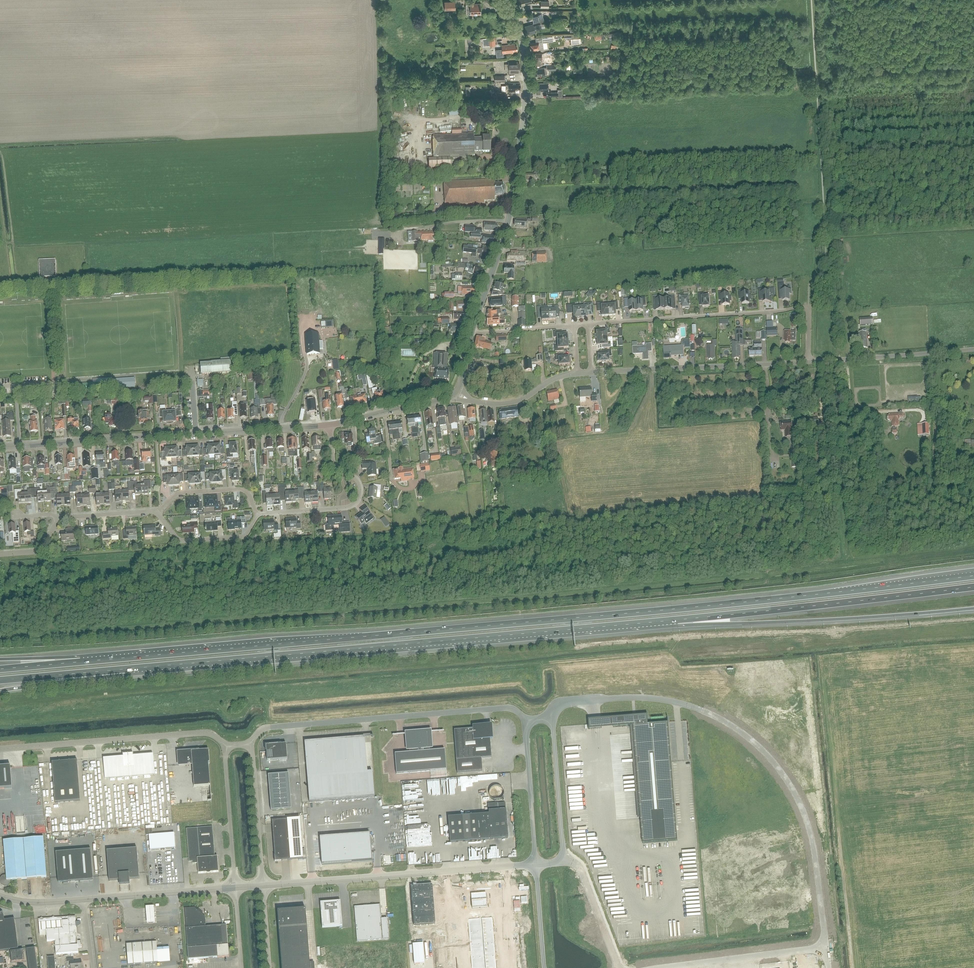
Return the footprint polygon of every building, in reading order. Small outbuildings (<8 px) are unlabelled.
[(444,10),(455,10),(455,2),(444,2),(444,10)] [(466,14),(481,13),(481,3),(470,3),(470,4),(466,4),(466,14)] [(532,16),(535,24),(544,21),(542,13),(532,16)] [(533,24),(524,27),(526,35),(535,32),(535,30),(541,28),(540,25),(534,27),(533,24)] [(544,49),(542,41),(549,40),(549,36),(542,37),(535,38),(536,42),(530,43),(532,51),(544,49)] [(502,49),(496,50),(497,57),(503,57),(503,53),(505,53),(512,52),(512,53),(517,53),(517,46),(515,46),(515,44),(503,46),(502,46),(502,49)] [(536,55),(532,55),(533,66),(542,65),(541,53),(536,54),(536,55)] [(518,72),(520,72),(520,63),(518,64),(518,62),(508,62),(509,73),(518,73),(518,72)] [(547,68),(533,69),(533,76),(545,75),(545,74),(547,74),(547,71),(556,70),(555,64),(546,65),(547,68)] [(506,85),(506,93),(509,93),(509,91),(515,91),(515,92),(519,92),(519,89),(520,89),(521,85),(519,85),(519,83),(509,83),(509,85),(506,85)] [(536,85),(534,86),(534,90),(536,90),(536,94),(540,94),(540,92),(549,91),(548,84),(536,84),(536,85)] [(448,110),(449,118),(460,116),(459,108),(448,110)] [(483,152),(489,152),(489,138),(482,138),(483,139),(474,140),(474,134),(461,134),(461,129),(452,129),(452,134),(433,135),(433,159),(429,159),(429,169),(451,168),(450,159),(467,158),(467,156),(475,156),(475,151),(483,151),(483,152)] [(495,197),(504,197),(503,184),(494,185),(494,180),(444,182),(445,205),(485,203),(485,201),(495,200),(495,197)] [(526,228),(527,220),(516,219),(516,221),(515,221),(514,226),(516,226),(516,227),(526,228)] [(417,232),(408,232),(408,242),(417,241),(417,238),(421,238),(421,240),(429,240),(429,241),(435,240),(434,233),(433,234),(433,232),(417,233),(417,232)] [(482,236),(482,238),(481,243),(488,244),(488,243),(493,244),(494,237),(482,235),(482,236)] [(467,247),(467,248),(467,253),(477,254),(481,255),(480,259),(485,261),(485,259),(489,260),(491,248),(490,248),(490,247),(483,246),(482,249),(468,247),(467,247)] [(507,260),(507,261),(522,261),(523,262),(524,252),(518,252),(518,250),(511,250),(511,252),(508,252),(508,254),(507,254),(507,260)] [(536,252),(532,252),(532,262),(546,262),(546,251),(536,251),(536,252)] [(40,277),(56,277),(55,259),(39,260),(40,277)] [(467,264),(465,268),(466,269),(469,270),(468,272),(468,273),(472,274),(473,274),(473,273),(481,276),(483,270),(467,264)] [(504,264),(504,273),(508,273),(508,280),(513,280),(514,273),(514,266),(510,266),(511,264),(504,264)] [(784,282),(778,283),(779,295),(782,295),(783,301),(790,300),(789,294),(791,294),(791,290),(784,290),(784,282)] [(506,288),(506,285),(504,285),(504,284),(499,283),(499,284),(495,283),(491,296),(500,295),(502,295),(503,290),(502,290),(503,288),(506,288)] [(771,297),(775,297),(774,288),(768,288),(768,291),(765,292),(764,289),(759,289),(759,296),(762,296),(763,302),(772,302),(771,297)] [(744,290),(738,290),(739,298),(742,298),(742,304),(749,303),(749,300),(751,300),(751,295),(749,296),(749,293),(744,293),(744,290)] [(724,291),(718,292),(719,299),(722,299),(722,305),(729,305),(729,301),(731,301),(731,297),(729,297),(729,294),(724,294),(724,291)] [(704,293),(698,293),(699,301),(702,301),(702,306),(709,306),(709,296),(704,296),(704,293)] [(682,302),(682,303),(682,308),(685,308),(685,309),(689,309),(689,307),(689,304),(690,304),(690,300),(689,300),(689,297),(684,297),(684,294),(678,295),(679,302),(682,302)] [(664,299),(664,309),(671,309),(671,303),(675,302),(674,295),(668,295),(668,298),(664,299)] [(664,309),(664,299),(660,299),(659,296),(653,297),(654,304),(657,304),(658,310),(664,309)] [(495,298),(489,299),(489,306),(503,306),(503,305),(506,305),(506,297),(495,298)] [(636,301),(637,312),(640,312),(640,311),(643,311),(643,305),(646,305),(645,297),(641,297),(640,299),(640,300),(636,301)] [(637,312),(636,301),(632,301),(631,298),(624,299),(625,306),(629,306),(630,312),(633,311),(633,313),(637,312)] [(472,302),(467,302),(467,301),(456,301),(456,308),(454,308),(453,302),(449,302),(449,311),(456,311),(463,311),(463,312),(470,311),(470,309),(472,309),(472,302)] [(608,305),(609,316),(615,315),(615,309),(618,309),(617,301),(612,302),(612,305),(608,305)] [(609,316),(608,305),(604,305),(603,302),(597,303),(597,310),(601,310),(602,316),(609,316)] [(580,307),(581,319),(584,318),(584,317),(587,317),(587,316),(594,315),(593,303),(584,304),(584,307),(580,307)] [(581,319),(580,307),(576,307),(575,304),(567,305),(567,313),(573,312),(574,318),(577,318),(577,319),(581,319)] [(549,320),(548,309),(548,306),(537,307),(537,315),(541,314),(542,320),(549,320)] [(549,320),(555,319),(555,313),(559,313),(558,306),(548,306),(548,309),(549,320)] [(487,317),(487,325),(499,324),(504,324),(504,320),(499,320),(498,316),(497,317),(487,317)] [(860,319),(860,326),(873,325),(872,318),(860,319)] [(464,331),(464,327),(463,327),(463,325),(450,325),(449,332),(454,332),(454,333),(458,333),(462,333),(462,331),(464,331)] [(393,327),(385,328),(385,336),(393,336),(393,327)] [(767,336),(778,335),(777,327),(767,328),(767,336)] [(736,341),(732,341),(733,357),(734,357),(734,358),(739,358),(739,356),(740,356),(740,345),(743,345),(743,329),(736,330),(736,341)] [(557,341),(568,341),(567,334),(561,334),(561,331),(554,332),(554,338),(557,337),(557,341)] [(784,331),(784,340),(785,341),(785,342),(790,342),(790,341),(791,341),(791,340),(795,341),(795,331),(784,331)] [(865,346),(867,346),(866,332),(859,332),(859,347),(861,347),(861,348),(865,348),(865,346)] [(307,355),(319,354),(318,333),(305,334),(307,355)] [(482,338),(476,337),(474,347),(483,349),(483,348),(488,349),(489,346),(491,346),(491,343),(485,342),(485,338),(482,337),(482,338)] [(607,338),(597,338),(597,345),(603,345),(603,348),(611,347),(610,342),(607,342),(607,338)] [(568,341),(557,341),(558,346),(555,346),(555,352),(563,351),(562,348),(568,347),(568,341)] [(707,345),(707,358),(708,358),(708,360),(713,360),(713,358),(714,358),(714,346),(716,346),(716,341),(711,341),(711,345),(707,345)] [(754,349),(749,349),(749,356),(762,356),(762,348),(761,348),(761,342),(754,343),(754,349)] [(648,352),(652,352),(651,343),(646,344),(646,346),(632,346),(633,354),(644,354),(644,360),(649,359),(648,352)] [(683,355),(683,346),(682,345),(663,347),(664,358),(671,358),(671,356),(683,355)] [(531,360),(524,361),(525,370),(532,370),(531,363),(534,363),(543,362),(542,355),(541,347),(538,348),(539,355),(536,356),(536,359),(534,359),(534,360),(531,360)] [(598,358),(597,358),(597,361),(598,361),(598,362),(602,362),(602,363),(606,363),(606,361),(609,361),(608,357),(611,357),(611,350),(604,351),(604,354),(598,355),(598,358)] [(448,380),(448,369),(446,369),(447,354),(434,353),(433,369),(435,369),(434,379),(448,380)] [(563,354),(555,355),(556,361),(559,360),(559,365),(569,364),(569,357),(563,357),(563,354)] [(201,368),(199,368),(199,373),(201,373),(201,375),(213,374),(231,373),(230,358),(221,358),(221,362),(212,363),(201,364),(201,368)] [(497,373),(497,368),(494,368),(481,368),(481,363),(476,363),(470,362),(469,371),(475,372),(475,373),(481,373),(481,374),(494,374),(497,373)] [(113,389),(135,388),(134,378),(112,379),(112,383),(107,383),(107,389),(113,388),(113,389)] [(383,399),(384,399),(382,391),(378,393),(377,388),(372,390),(373,394),(374,394),(376,401),(380,400),(380,401),(383,400),(383,399)] [(591,388),(579,388),(580,402),(585,402),(585,397),(591,397),(592,401),(597,401),(596,393),(591,394),(591,388)] [(352,406),(359,405),(356,389),(352,390),(354,397),(350,398),(352,406)] [(356,389),(359,405),(360,404),(360,405),(363,405),(363,404),(367,403),(365,395),(361,396),(359,389),(356,389)] [(557,390),(546,392),(548,401),(559,399),(557,390)] [(337,409),(344,407),(342,395),(335,397),(337,409)] [(327,402),(323,402),(324,411),(330,410),(329,404),(331,404),(330,396),(326,397),(327,402)] [(266,399),(260,400),(260,406),(266,406),(267,416),(274,416),(273,405),(277,405),(277,399),(266,400),(266,399)] [(253,409),(250,409),(251,418),(258,418),(257,409),(260,408),(259,400),(254,400),(255,406),(253,406),(253,409)] [(316,400),(306,401),(308,413),(316,411),(315,404),(316,404),(316,400)] [(232,410),(227,410),(228,420),(234,419),(234,416),(237,416),(236,402),(232,402),(232,410)] [(239,410),(240,418),(243,418),(244,419),(246,418),(247,418),(246,410),(248,410),(247,402),(241,402),(241,406),(239,406),(239,410)] [(169,412),(170,424),(173,423),(173,422),(176,422),(175,416),(178,416),(178,412),(183,411),(181,411),(181,406),(177,406),(177,409),(175,409),(175,408),(172,408),(172,412),(169,412)] [(458,417),(466,417),(465,410),(463,410),(462,406),(457,407),(458,417)] [(455,407),(447,408),(448,413),(448,414),(450,425),(451,425),(451,430),(457,429),(457,424),(455,407)] [(500,419),(518,417),(516,407),(501,409),(501,411),(499,412),(500,419)] [(444,417),(445,417),(444,408),(436,410),(437,418),(438,426),(445,425),(444,417)] [(170,424),(169,412),(166,413),(166,409),(159,409),(159,417),(163,417),(164,423),(166,423),(166,424),(170,424)] [(143,425),(149,425),(148,410),(141,411),(141,412),(138,412),(139,425),(143,424),(143,425)] [(480,417),(479,417),(480,419),(480,423),(481,425),(482,427),(487,426),(487,422),(486,410),(479,411),(480,417)] [(432,412),(425,412),(426,417),(425,417),(426,419),(426,421),(428,420),(429,428),(434,427),(432,412)] [(10,421),(14,421),(13,413),(9,414),(9,416),(3,416),(3,421),(2,421),(3,437),(11,436),(10,421)] [(904,416),(904,415),(902,413),(889,414),(889,416),(888,416),(888,420),(889,420),(890,422),(892,421),(892,426),(893,426),(893,430),(892,430),(892,434),(898,434),(897,429),(895,429),(895,426),(899,426),(899,418),(903,417),(904,416)] [(116,427),(117,426),(116,418),(111,418),(111,414),(105,415),(106,422),(109,422),(109,427),(112,427),(113,427),(116,427)] [(30,425),(30,432),(35,432),(37,432),(38,431),(37,421),(36,421),(35,416),(31,417),(31,422),(29,422),(29,424),(30,425)] [(44,420),(45,431),(52,431),(51,419),(50,419),(50,417),(44,417),(44,420)] [(72,429),(79,429),(78,421),(78,418),(68,419),(68,423),(70,423),(71,426),(72,426),(72,429)] [(803,427),(818,425),(818,418),(802,419),(803,427)] [(85,429),(91,429),(90,420),(83,420),(83,421),(83,427),(84,427),(85,429)] [(63,430),(64,430),(63,421),(55,422),(56,430),(60,430),(60,431),(63,431),(63,430)] [(793,437),(792,429),(791,422),(781,422),(781,424),(780,424),(780,429),(782,428),(782,430),(785,430),(785,432),(786,432),(787,438),(793,437)] [(393,437),(394,440),(400,439),(399,433),(398,433),(398,430),(402,429),(401,423),(394,424),(396,437),(393,437)] [(923,431),(918,431),(919,435),(929,435),(928,423),(927,423),(925,423),(922,424),(923,431)] [(392,430),(393,437),(396,437),(394,424),(388,424),(389,431),(392,430)] [(369,434),(365,435),(366,442),(374,441),(374,444),(384,443),(382,435),(378,436),(379,440),(377,440),(375,429),(368,431),(369,434)] [(265,445),(264,445),(264,448),(265,449),(267,449),(269,449),(269,453),(273,453),(272,440),(269,441),(268,440),(267,440),(267,441),(266,441),(266,445),(265,445)] [(255,441),(248,441),(249,452),(250,452),(251,456),(254,456),(254,458),(250,458),(251,463),(254,463),(255,476),(257,476),(255,451),(255,441)] [(230,450),(227,451),(227,458),(233,458),(233,455),(237,455),(236,444),(229,445),(230,450)] [(214,446),(214,455),(225,455),(224,448),(221,448),(221,447),(220,447),(220,445),(214,446)] [(204,456),(214,455),(214,446),(208,446),(208,448),(207,448),(207,449),(204,449),(204,456)] [(183,457),(193,457),(193,447),(187,448),(187,450),(186,450),(186,451),(183,451),(183,457)] [(193,447),(193,457),(203,456),(203,450),(200,450),(199,449),(198,447),(193,447)] [(171,449),(172,458),(182,458),(181,451),(178,451),(178,450),(177,450),(177,448),(171,449)] [(451,449),(452,458),(461,456),(460,448),(451,449)] [(166,459),(172,458),(171,449),(165,449),(166,451),(165,451),(165,452),(164,452),(161,452),(162,461),(166,461),(166,459)] [(146,458),(151,457),(150,450),(141,451),(142,462),(146,461),(146,458)] [(133,452),(125,452),(126,466),(134,465),(133,460),(133,452)] [(490,452),(491,467),(498,466),(497,452),(490,452)] [(100,453),(95,453),(96,457),(97,460),(97,462),(97,465),(101,465),(101,468),(106,468),(106,460),(104,460),(104,454),(100,454),(100,453)] [(66,459),(67,468),(75,467),(78,467),(77,460),(74,460),(74,456),(67,456),(67,459),(66,459)] [(30,470),(34,470),(33,461),(31,461),(31,459),(28,459),(27,458),(25,458),(24,459),(23,459),(24,464),(23,464),(23,467),(24,467),(24,473),(30,472),(30,470)] [(16,474),(20,473),(20,468),(16,468),(16,459),(9,460),(10,470),(16,470),(16,474)] [(368,476),(376,476),(376,464),(371,464),(371,462),(362,463),(362,469),(368,469),(368,476)] [(421,472),(430,471),(429,463),(420,465),(420,463),(416,464),(417,466),(416,466),(417,472),(421,471),(421,472)] [(401,481),(414,479),(412,468),(402,469),(402,467),(398,468),(399,470),(393,470),(394,480),(400,479),(401,481)] [(234,469),(228,469),(228,477),(231,476),(232,482),(239,482),(238,471),(234,472),(234,469)] [(216,474),(216,483),(222,483),(222,481),(223,481),(223,480),(226,479),(226,470),(220,471),(219,473),(216,474)] [(194,475),(195,485),(201,484),(201,482),(202,482),(202,481),(204,481),(204,473),(200,473),(200,475),(194,475)] [(173,476),(174,486),(179,486),(179,484),(180,484),(180,483),(180,482),(184,482),(183,474),(179,475),(179,476),(173,476)] [(210,484),(216,483),(216,474),(206,474),(206,481),(209,481),(210,481),(210,482),(210,484)] [(174,486),(173,476),(167,477),(167,475),(163,476),(163,484),(166,483),(166,484),(167,484),(168,485),(168,486),(174,486)] [(189,485),(195,485),(194,475),(184,476),(185,482),(188,482),(188,483),(189,483),(189,485)] [(141,494),(141,485),(138,485),(137,481),(131,482),(132,489),(135,488),(135,495),(141,494)] [(141,485),(141,494),(148,494),(147,487),(150,487),(150,481),(144,481),(144,484),(141,485)] [(320,486),(320,492),(324,492),(324,500),(332,500),(331,488),(325,488),(325,486),(323,486),(322,482),(320,482),(320,486)] [(370,487),(369,498),(379,499),(379,498),(376,497),(377,491),(380,491),(381,485),(374,485),(373,488),(370,487)] [(320,492),(320,486),(317,486),(317,491),(310,491),(311,503),(318,503),(318,493),(320,492)] [(44,502),(43,492),(40,492),(40,488),(33,489),(34,496),(37,495),(38,502),(44,502)] [(50,494),(53,494),(53,488),(46,488),(46,491),(43,492),(44,502),(50,501),(50,494)] [(298,494),(301,494),(301,488),(297,488),(297,491),(291,491),(292,502),(299,502),(298,494)] [(310,491),(304,492),(304,488),(301,488),(301,494),(304,494),(305,503),(311,503),(310,491)] [(31,496),(34,496),(33,489),(27,489),(27,493),(24,493),(25,503),(31,502),(31,496)] [(279,495),(282,495),(281,489),(278,490),(278,494),(272,495),(273,506),(280,505),(279,495)] [(281,489),(282,495),(285,495),(285,503),(292,502),(291,491),(285,492),(285,489),(281,489)] [(25,503),(24,493),(21,493),(21,490),(14,490),(15,497),(18,497),(19,503),(25,503)] [(272,495),(266,495),(266,492),(262,493),(263,499),(266,498),(267,506),(273,506),(272,495)] [(228,496),(224,497),(224,501),(225,501),(225,506),(233,506),(233,509),(238,509),(238,511),(241,511),(241,505),(238,505),(237,502),(234,502),(234,496),(228,497),(228,496)] [(216,497),(205,497),(205,508),(215,507),(215,512),(221,511),(220,503),(217,504),(216,497)] [(198,498),(186,499),(186,507),(187,507),(187,509),(189,509),(198,508),(199,512),(202,511),(201,507),(198,507),(198,498)] [(366,524),(373,519),(369,513),(370,512),(365,506),(360,510),(362,513),(356,517),(362,525),(365,522),(366,524)] [(328,526),(325,526),(326,531),(333,530),(333,526),(339,525),(339,533),(350,532),(349,523),(342,523),(341,516),(327,517),(328,526)] [(231,518),(227,519),(227,521),(228,521),(228,530),(235,530),(235,529),(242,529),(241,523),(245,523),(245,517),(241,518),(237,518),(237,521),(231,521),(231,518)] [(217,527),(221,526),(220,518),(216,518),(216,522),(211,522),(211,519),(205,519),(206,523),(205,523),(206,532),(218,531),(217,527)] [(296,529),(300,528),(300,522),(296,522),(296,519),(285,520),(286,528),(296,527),(296,529)] [(274,530),(278,530),(278,524),(274,524),(274,521),(263,522),(264,530),(274,529),(274,530)] [(193,529),(197,528),(197,522),(191,523),(191,525),(182,525),(182,533),(194,532),(193,529)] [(31,538),(34,538),(34,532),(31,532),(30,523),(24,524),(24,532),(28,532),(28,536),(31,536),(31,538)] [(15,524),(9,525),(9,533),(13,533),(13,543),(20,542),(19,532),(16,532),(15,524)] [(86,535),(98,534),(97,526),(86,527),(86,535)] [(155,536),(161,536),(160,529),(155,530),(155,526),(144,527),(144,536),(155,535),(155,536)] [(128,536),(137,535),(136,527),(131,528),(131,527),(126,528),(126,530),(123,530),(124,539),(128,539),(128,536)] [(72,535),(77,535),(76,528),(68,529),(69,532),(62,533),(62,541),(72,540),(72,535)] [(119,540),(118,536),(118,528),(108,529),(108,533),(103,533),(103,539),(112,538),(112,540),(119,540)] [(647,715),(636,716),(633,717),(633,716),(613,718),(613,727),(634,726),(642,843),(677,840),(668,717),(667,717),(668,723),(648,724),(647,715)] [(492,738),(490,737),(489,730),(487,728),(474,729),(473,726),(473,729),(454,730),(456,760),(457,773),(482,771),(481,758),(491,758),(490,742),(490,739),(492,738)] [(443,731),(393,735),(393,736),(406,735),(407,750),(409,750),(409,753),(395,754),(396,774),(446,770),(444,750),(429,751),(429,748),(432,748),(431,733),(443,732),(443,731)] [(367,772),(364,737),(304,742),(309,802),(374,797),(372,772),(367,772)] [(286,744),(266,746),(267,761),(287,759),(286,744)] [(208,750),(178,753),(179,765),(192,764),(194,787),(210,785),(208,763),(210,763),(208,750)] [(122,757),(103,758),(105,778),(155,774),(153,754),(131,756),(131,754),(122,755),(122,757)] [(77,761),(76,761),(70,761),(69,761),(66,761),(66,762),(63,762),(60,762),(59,762),(53,762),(53,763),(52,763),(55,803),(80,801),(77,761)] [(0,767),(0,789),(12,788),(10,766),(0,767)] [(291,809),(288,774),(268,775),(271,810),(291,809)] [(502,788),(500,787),(498,786),(495,786),(493,787),(491,788),(490,790),(489,793),(489,795),(490,797),(492,799),(494,800),(496,801),(498,801),(500,800),(502,798),(503,797),(504,795),(504,792),(503,790),(502,788)] [(489,814),(448,817),(450,842),(508,838),(505,803),(498,803),(488,804),(489,814)] [(300,819),(272,821),(275,856),(274,856),(274,862),(282,861),(282,860),(303,859),(300,819)] [(212,827),(186,829),(189,862),(192,861),(192,863),(197,863),(198,873),(219,872),(217,856),(215,857),(212,827)] [(150,850),(175,848),(174,833),(149,835),(150,850)] [(370,833),(319,837),(321,855),(322,864),(351,862),(372,860),(370,833)] [(0,880),(0,881),(1,882),(2,884),(3,885),(4,885),(6,886),(7,885),(8,885),(9,884),(10,883),(10,881),(10,880),(46,877),(43,837),(3,840),(6,875),(5,875),(4,876),(2,876),(1,877),(1,878),(0,880)] [(503,848),(516,847),(516,839),(502,840),(503,848)] [(137,849),(107,851),(109,881),(120,880),(120,883),(128,883),(128,880),(139,879),(137,849)] [(58,883),(93,880),(91,850),(56,853),(58,883)] [(435,924),(431,885),(411,887),(414,926),(435,924)] [(486,893),(471,894),(472,909),(487,908),(486,893)] [(342,926),(340,901),(320,903),(322,928),(342,926)] [(387,919),(381,919),(380,905),(354,907),(357,941),(388,938),(387,919)] [(154,922),(153,906),(145,906),(146,922),(154,922)] [(194,907),(184,908),(188,959),(217,957),(229,956),(228,945),(226,925),(206,926),(205,916),(194,907)] [(305,909),(277,911),(282,967),(310,967),(305,909)] [(10,950),(12,962),(24,960),(23,950),(18,950),(18,949),(14,919),(4,920),(4,916),(2,912),(0,913),(0,951),(10,950)] [(75,917),(38,919),(40,936),(47,936),(47,941),(55,941),(56,955),(78,953),(78,948),(77,933),(76,927),(76,922),(75,917)] [(156,942),(126,944),(128,964),(158,962),(156,942)] [(423,943),(413,944),(414,964),(424,963),(423,943)] [(35,948),(27,949),(29,967),(38,967),(35,948)] [(67,959),(67,962),(70,962),(71,967),(82,967),(81,960),(74,961),(74,958),(67,959)]
